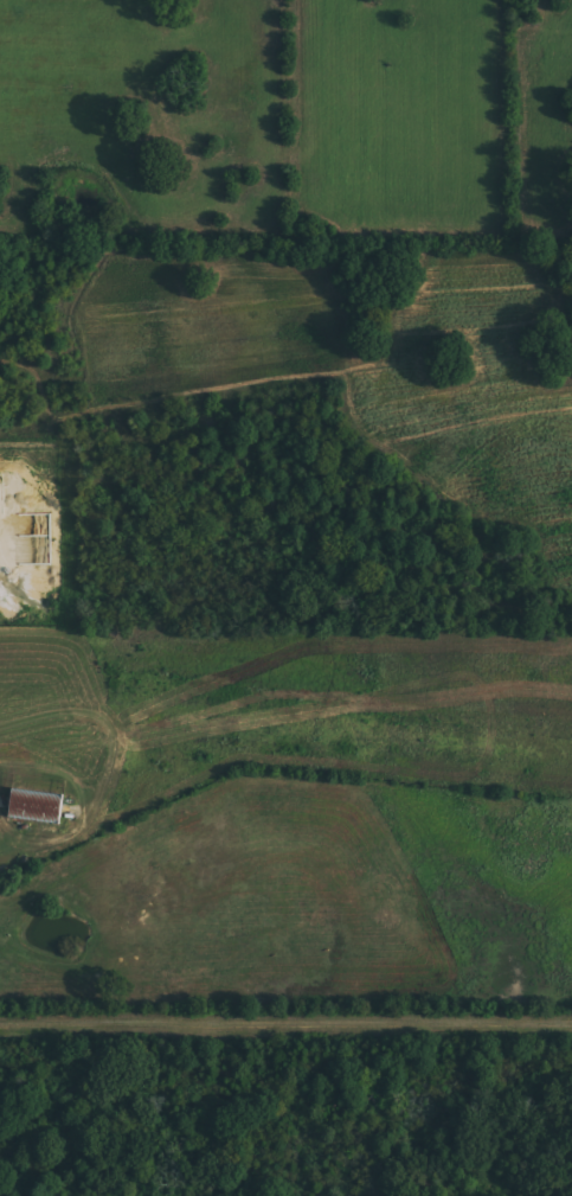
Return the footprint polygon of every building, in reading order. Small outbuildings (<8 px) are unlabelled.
[(65,795),(15,790),(13,818),(62,822),(65,795)]
